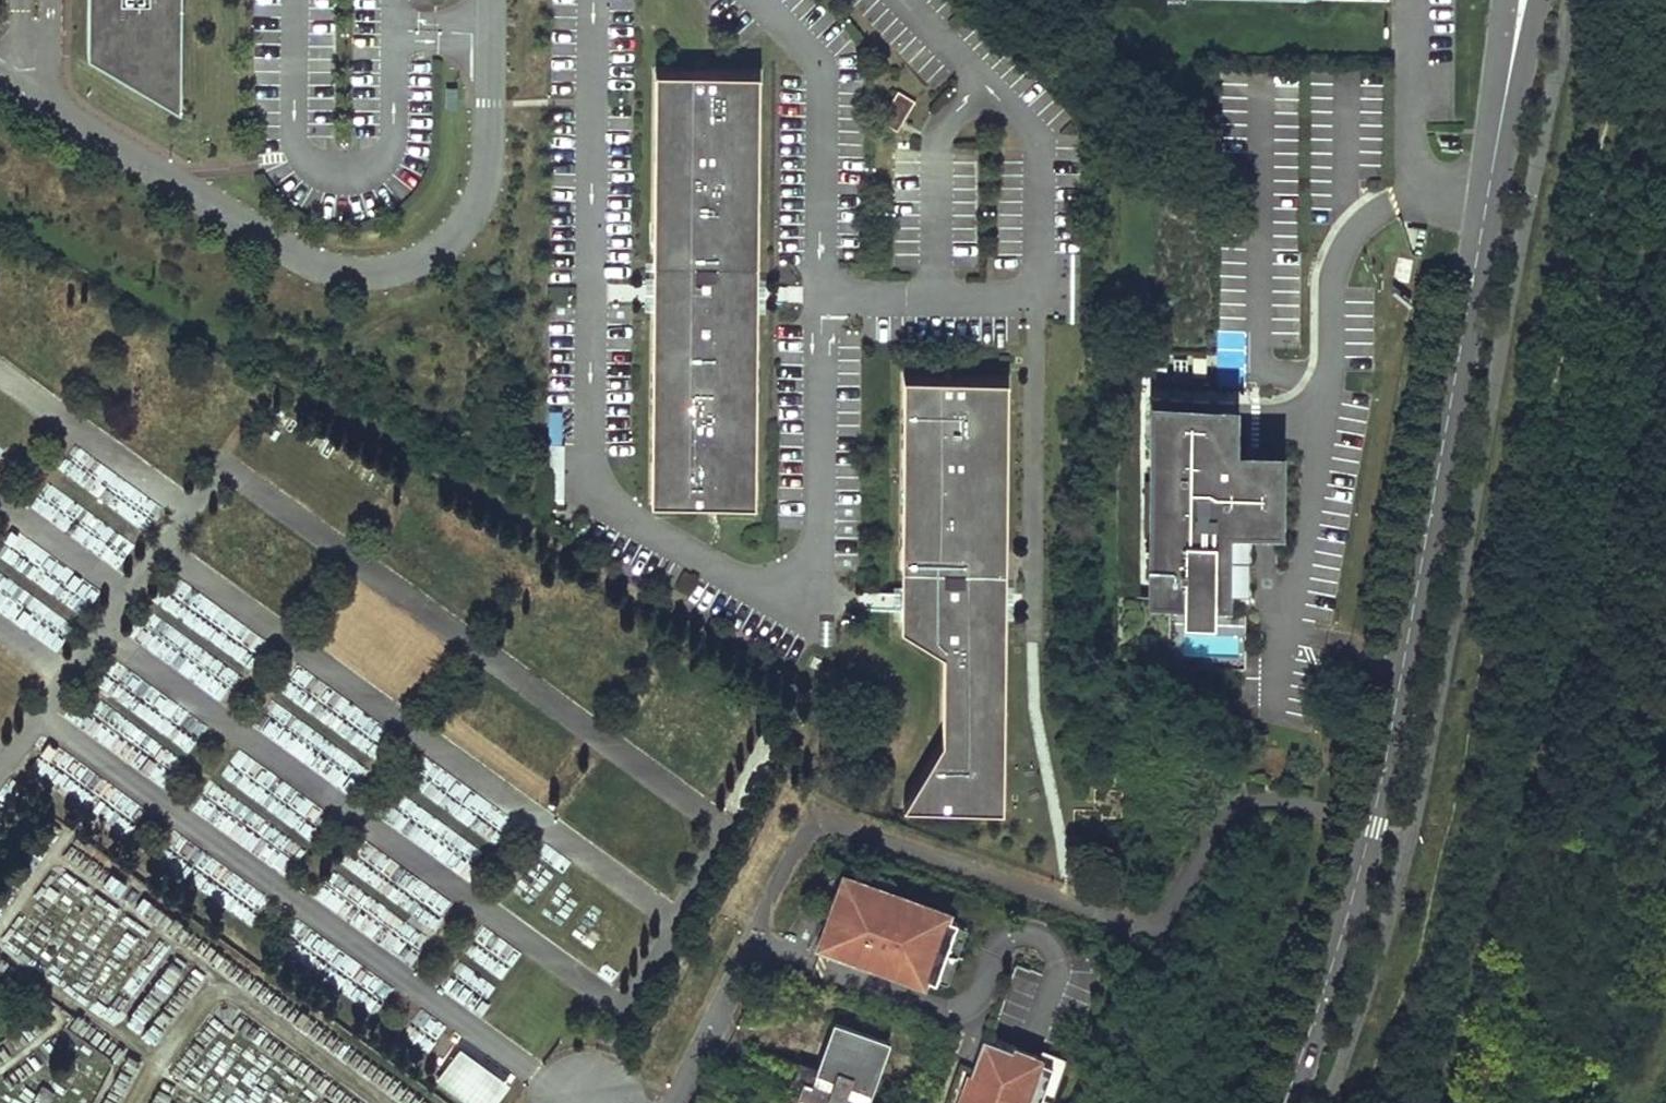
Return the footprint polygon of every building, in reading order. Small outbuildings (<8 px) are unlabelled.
[(182,102),(183,0),(94,0),(93,50),(182,102)] [(756,295),(758,70),(655,69),(653,294),(651,496),(754,497),(756,295)] [(897,131),(915,100),(897,90),(879,120),(897,131)] [(1007,375),(903,374),(902,601),(901,625),(945,652),(944,737),(904,802),(1004,803),(1005,602),(1007,375)] [(1236,395),(1152,395),(1152,590),(1185,590),(1185,609),(1216,609),(1216,590),(1229,590),(1229,517),(1282,517),(1283,441),(1236,441),(1236,395)] [(34,619),(26,632),(57,652),(65,639),(34,619)] [(834,877),(809,949),(923,989),(949,918),(834,877)] [(832,1018),(817,1065),(807,1062),(794,1102),(882,1102),(859,1095),(880,1034),(832,1018)] [(957,1102),(1036,1102),(1051,1058),(981,1034),(957,1102)] [(459,1046),(436,1076),(473,1102),(487,1102),(504,1080),(459,1046)]
